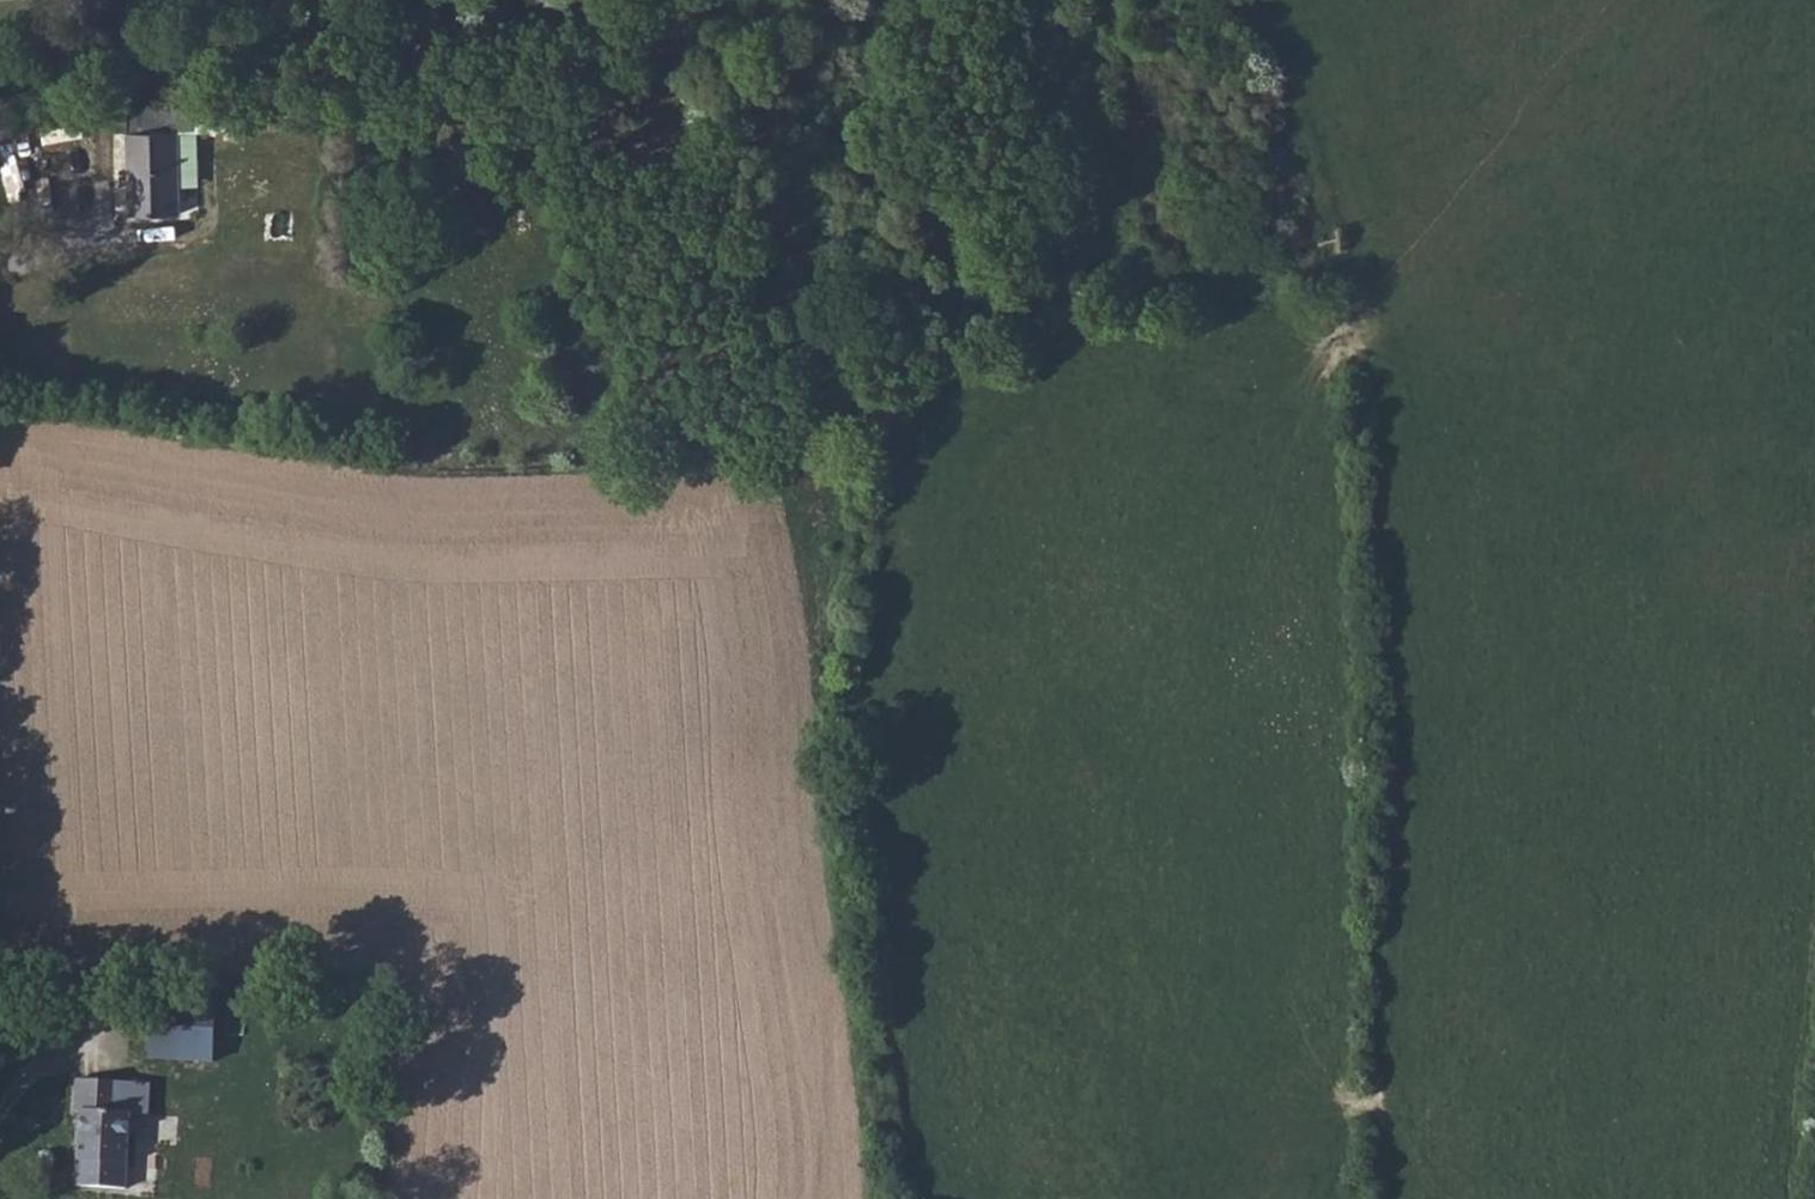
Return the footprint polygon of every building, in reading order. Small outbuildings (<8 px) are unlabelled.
[(128,109),(131,215),(181,214),(180,176),(179,130),(198,130),(252,128),(251,95),(197,96),(197,107),(128,109)] [(198,130),(179,130),(180,176),(200,175),(198,130)] [(1,140),(11,192),(57,183),(47,131),(1,140)] [(217,1059),(218,1002),(154,1001),(153,1058),(217,1059)] [(79,1113),(77,1186),(125,1188),(128,1113),(119,1113),(119,1081),(76,1080),(73,1111),(79,1113)] [(146,1082),(119,1081),(119,1113),(128,1113),(146,1114),(146,1082)]
